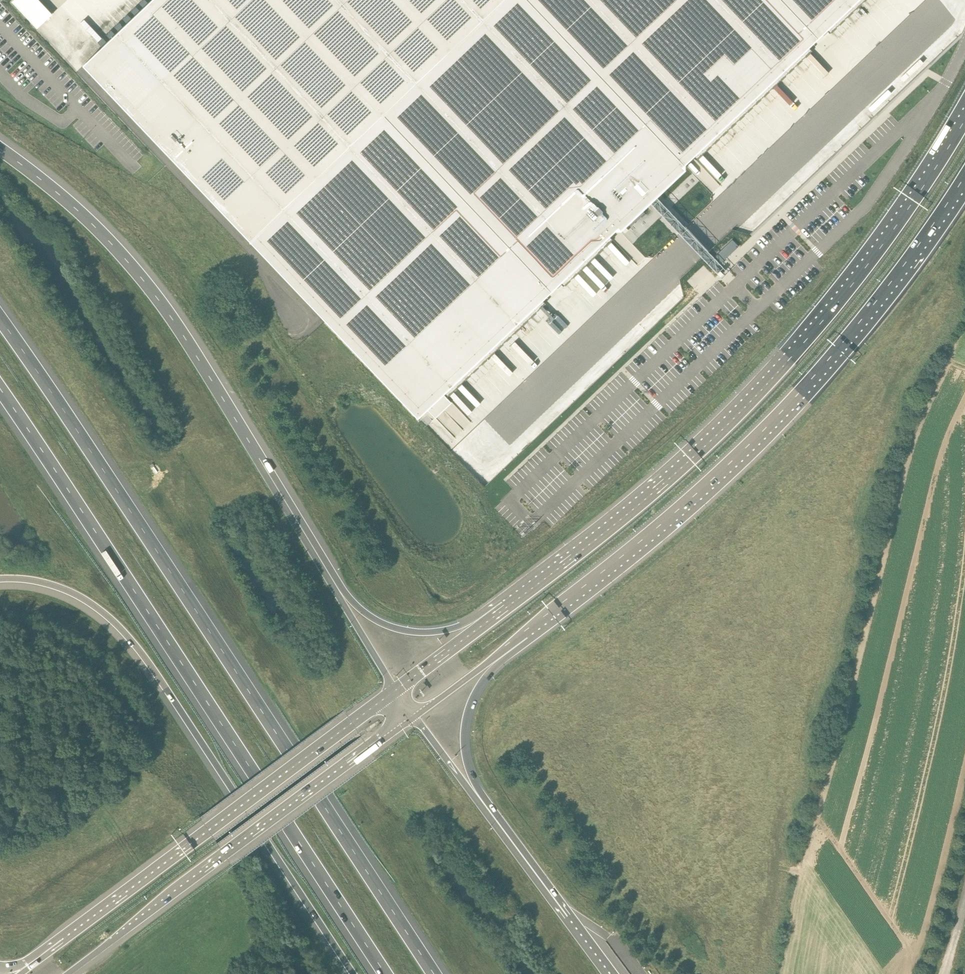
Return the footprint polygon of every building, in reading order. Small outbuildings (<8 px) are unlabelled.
[(83,65),(251,242),(383,115),(274,0),(152,0),(83,65)] [(383,115),(504,0),(274,0),(383,115)] [(383,115),(539,279),(672,152),(528,0),(504,0),(383,115)] [(672,152),(805,25),(781,0),(528,0),(672,152)] [(805,25),(832,0),(781,0),(805,25)] [(383,115),(251,242),(406,405),(539,279),(383,115)] [(717,254),(723,261),(741,245),(735,238),(717,254)]
